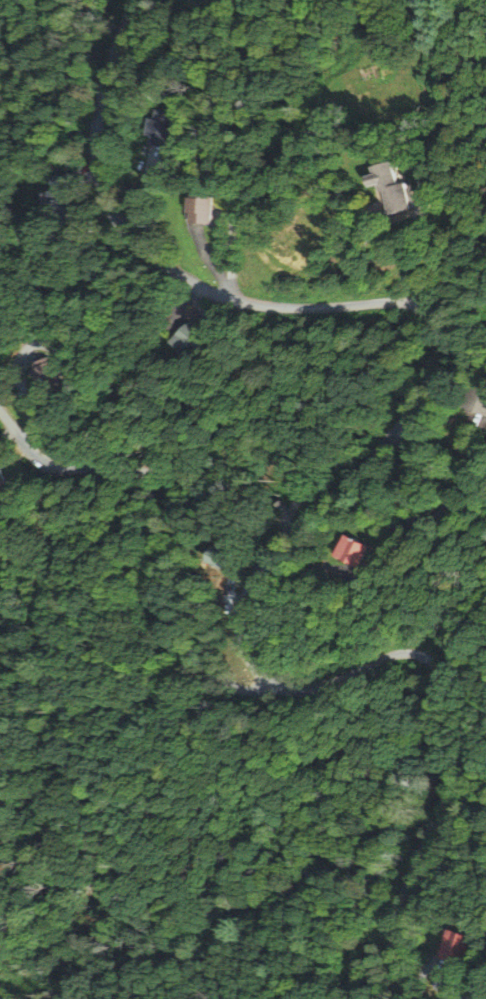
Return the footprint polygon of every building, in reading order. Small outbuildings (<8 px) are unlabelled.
[(172,150),(178,115),(152,110),(145,145),(172,150)] [(373,167),(392,161),(399,184),(406,182),(413,209),(391,216),(384,191),(380,192),(378,185),(369,187),(367,177),(375,175),(373,167)] [(187,224),(210,224),(210,190),(187,190),(187,224)] [(190,321),(168,340),(185,359),(207,340),(190,321)] [(44,392),(69,389),(66,363),(42,365),(44,392)] [(469,381),(461,411),(485,417),(485,385),(469,381)] [(332,557),(355,571),(368,549),(344,536),(332,557)] [(196,564),(216,571),(219,561),(199,553),(196,564)] [(461,967),(471,940),(446,930),(435,957),(461,967)]
